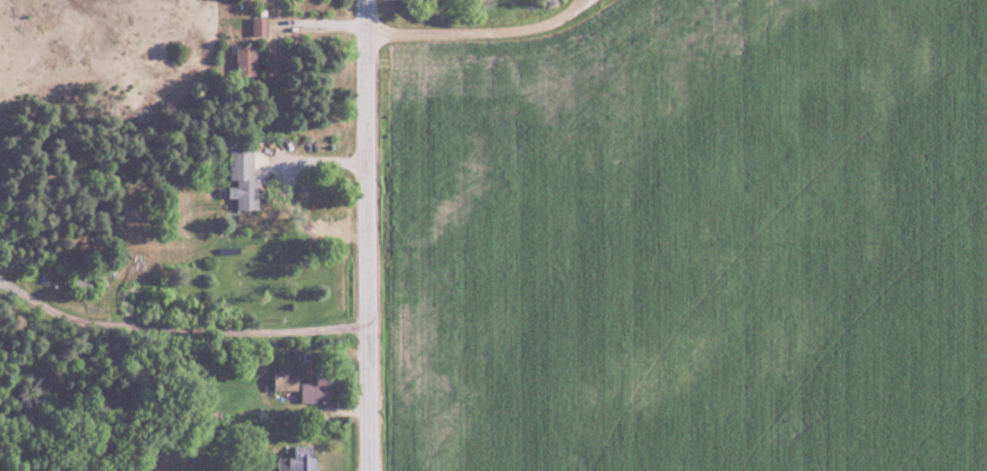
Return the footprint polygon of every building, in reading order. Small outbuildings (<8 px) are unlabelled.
[(267,35),(267,17),(251,17),(251,35),(267,35)] [(236,45),(236,77),(256,77),(256,45),(236,45)] [(260,177),(254,177),(254,147),(229,147),(229,180),(229,197),(237,197),(237,209),(260,209),(260,177)] [(300,381),(300,371),(275,370),(275,391),(300,391),(300,402),(334,402),(334,381),(300,381)] [(290,446),(290,456),(278,456),(278,470),(317,470),(317,446),(290,446)]
